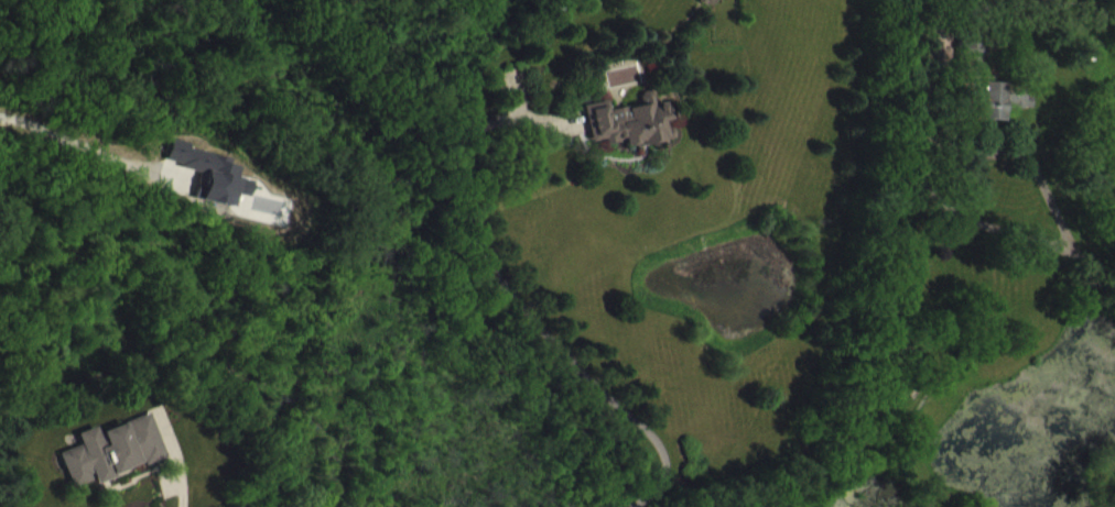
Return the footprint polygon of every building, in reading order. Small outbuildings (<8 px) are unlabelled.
[(979,134),(1004,134),(1004,121),(1033,122),(1033,99),(979,98),(979,87),(984,87),(985,54),(963,54),(962,110),(980,110),(979,134)] [(586,120),(593,156),(606,154),(607,159),(626,155),(628,163),(678,153),(675,137),(674,137),(670,117),(658,120),(655,105),(641,108),(643,118),(612,124),(610,115),(586,120)] [(230,174),(213,170),(203,213),(232,221),(241,182),(229,180),(230,174)] [(62,467),(74,502),(96,494),(97,496),(148,479),(168,473),(153,429),(102,446),(100,441),(79,448),(83,460),(62,467)]
